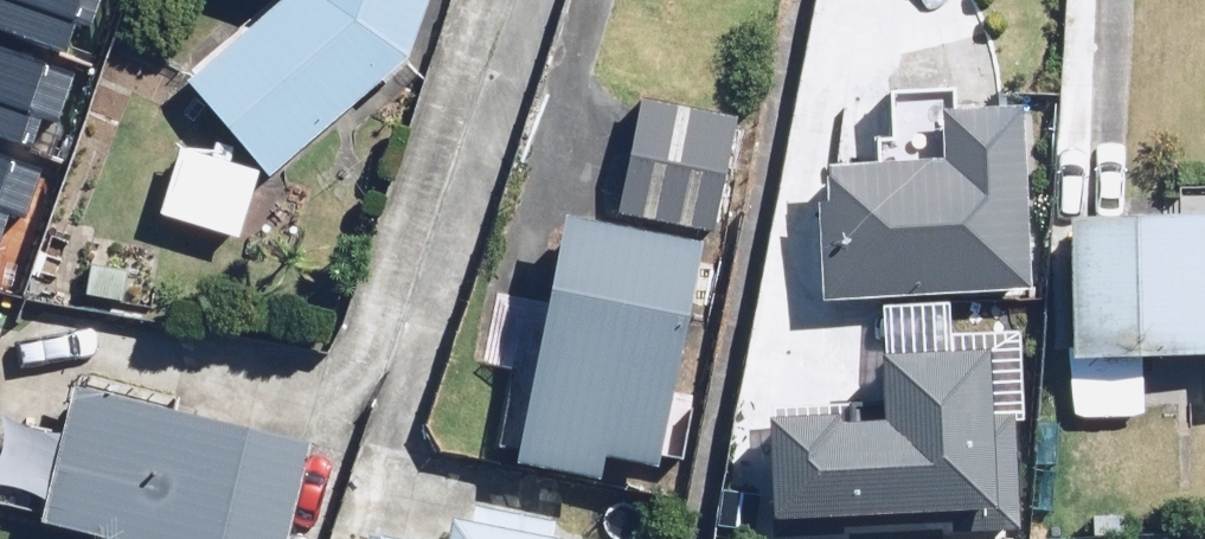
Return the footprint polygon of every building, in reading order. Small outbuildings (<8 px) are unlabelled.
[(34,0),(0,0),(0,20),(34,0)] [(216,59),(192,79),(272,177),(408,65),(431,0),(288,0),(271,14),(264,5),(209,50),(216,59)] [(739,114),(644,97),(623,213),(718,230),(739,114)] [(822,162),(827,296),(1035,288),(1028,99),(944,102),(946,157),(822,162)] [(262,169),(185,147),(166,212),(244,234),(262,169)] [(1164,186),(1164,212),(1075,213),(1076,416),(1144,415),(1144,356),(1204,356),(1204,185),(1164,186)] [(707,239),(570,212),(521,461),(605,477),(609,454),(663,465),(707,239)] [(44,522),(116,538),(293,538),(317,438),(78,381),(44,522)] [(554,533),(556,519),(475,504),(472,518),(454,515),(449,538),(583,538),(554,533)] [(375,531),(373,538),(420,538),(375,531)]
